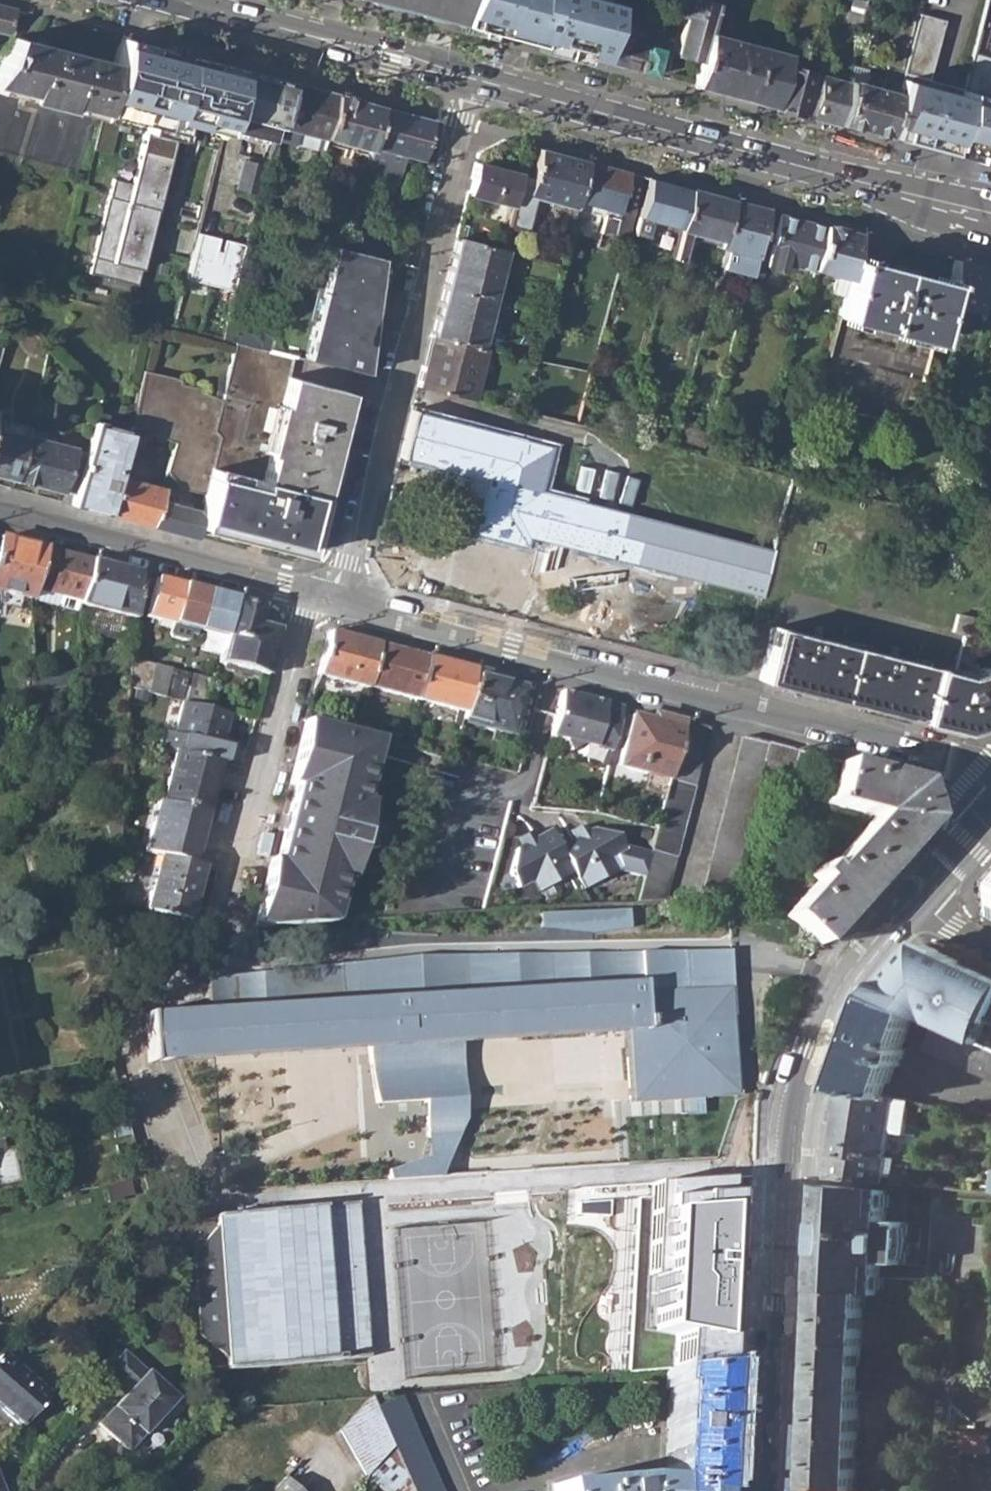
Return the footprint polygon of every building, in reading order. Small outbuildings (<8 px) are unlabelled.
[(392,5),(457,22),(462,0),(374,0),(392,5)] [(457,22),(488,30),(514,37),(524,0),(462,0),(457,22)] [(514,37),(530,41),(558,48),(571,0),(524,0),(514,37)] [(606,0),(571,0),(558,48),(598,59),(610,16),(614,2),(606,0)] [(701,58),(717,0),(671,0),(668,10),(686,15),(677,52),(701,58)] [(773,106),(788,53),(760,44),(721,34),(729,0),(717,0),(701,58),(694,85),(717,91),(753,100),(773,106)] [(863,25),(869,2),(863,0),(856,0),(851,22),(863,25)] [(949,155),(990,167),(990,2),(949,155)] [(7,32),(13,8),(0,5),(0,31),(7,32)] [(911,37),(885,135),(947,152),(959,103),(964,88),(928,78),(944,22),(917,14),(911,37)] [(624,66),(654,74),(660,47),(657,47),(660,35),(652,33),(649,45),(637,41),(641,25),(610,16),(598,59),(624,66)] [(85,170),(98,118),(113,60),(12,33),(0,55),(0,148),(85,170)] [(856,128),(885,135),(911,37),(901,34),(898,44),(894,44),(883,86),(849,77),(848,81),(837,122),(856,128)] [(119,36),(113,60),(98,118),(144,130),(130,182),(111,177),(87,271),(135,283),(173,137),(189,141),(193,124),(223,132),(224,127),(240,68),(119,36)] [(787,109),(809,115),(821,74),(794,67),(797,55),(788,53),(773,106),(787,109)] [(240,68),(224,127),(273,140),(274,137),(275,135),(288,81),(240,68)] [(837,122),(848,81),(821,74),(809,115),(819,118),(837,122)] [(295,144),(296,141),(299,130),(325,137),(336,94),(288,81),(275,135),(274,137),(295,144)] [(325,137),(370,149),(371,145),(380,106),(336,94),(325,137)] [(366,168),(399,177),(405,154),(424,159),(433,120),(388,108),(379,147),(371,145),(370,149),(366,168)] [(322,148),(325,137),(299,130),(296,141),(322,148)] [(525,193),(574,205),(576,200),(586,161),(537,147),(525,193)] [(267,165),(242,159),(235,187),(260,193),(267,165)] [(466,193),(509,204),(518,173),(473,161),(466,193)] [(612,234),(627,238),(645,176),(586,161),(576,200),(617,210),(612,234)] [(663,223),(679,228),(691,188),(650,178),(638,221),(648,225),(650,219),(663,223)] [(668,271),(686,276),(695,244),(688,241),(691,231),(720,239),(718,245),(725,247),(732,248),(745,203),(691,188),(679,228),(668,271)] [(718,274),(723,275),(727,261),(752,268),(768,209),(745,203),(732,248),(725,247),(718,274)] [(752,268),(765,263),(778,212),(768,209),(752,268)] [(825,224),(778,212),(765,263),(784,268),(785,261),(812,270),(813,267),(825,224)] [(504,248),(512,250),(519,223),(506,219),(498,247),(504,248)] [(660,233),(663,223),(650,219),(648,225),(647,229),(660,233)] [(376,255),(382,229),(353,223),(348,248),(376,255)] [(813,267),(827,271),(849,276),(854,258),(859,233),(825,224),(813,267)] [(185,277),(235,290),(247,244),(225,238),(219,261),(213,260),(219,237),(197,231),(196,237),(192,249),(185,277)] [(442,286),(491,298),(504,248),(498,247),(455,236),(442,286)] [(303,358),(364,374),(359,339),(378,256),(376,255),(348,248),(332,244),(303,358)] [(836,316),(934,344),(945,300),(950,283),(854,258),(849,276),(844,293),(836,316)] [(945,300),(990,312),(990,311),(990,268),(956,259),(950,283),(945,300)] [(823,287),(844,293),(849,276),(827,271),(823,287)] [(430,334),(479,346),(491,298),(442,286),(430,334)] [(934,344),(836,316),(813,398),(910,426),(934,344)] [(236,341),(271,350),(275,336),(227,323),(223,338),(236,341)] [(470,398),(477,368),(479,361),(483,347),(479,346),(430,334),(417,384),(470,398)] [(200,516),(198,525),(307,552),(349,389),(291,374),(295,356),(271,350),(236,341),(223,394),(201,389),(202,386),(179,380),(180,375),(143,366),(132,426),(173,442),(165,472),(175,484),(206,492),(200,516)] [(486,362),(479,361),(477,368),(484,370),(486,362)] [(559,447),(411,410),(399,461),(488,484),(475,535),(534,550),(536,541),(759,597),(770,552),(547,497),(559,447)] [(16,478),(26,435),(28,423),(3,416),(0,428),(0,474),(16,478)] [(74,502),(108,511),(118,473),(130,428),(95,419),(85,457),(75,493),(74,502)] [(44,434),(42,439),(56,442),(57,437),(44,434)] [(16,478),(75,493),(85,457),(72,454),(73,447),(56,442),(42,439),(26,435),(16,478)] [(986,446),(982,460),(990,463),(990,447),(986,446)] [(108,511),(152,522),(158,499),(161,486),(118,473),(108,511)] [(194,508),(158,499),(152,522),(196,533),(198,525),(200,516),(194,508)] [(31,598),(34,587),(44,548),(0,536),(0,590),(31,598)] [(80,600),(91,560),(44,548),(34,587),(31,598),(79,610),(80,604),(80,600)] [(80,600),(80,604),(134,618),(138,572),(91,560),(80,600)] [(235,599),(236,597),(157,577),(147,615),(161,619),(159,624),(171,627),(172,637),(186,640),(190,638),(192,634),(196,635),(198,629),(207,631),(202,650),(220,654),(225,635),(235,599)] [(218,662),(267,676),(278,629),(257,624),(262,606),(235,599),(225,635),(220,654),(218,662)] [(951,630),(964,634),(969,617),(956,614),(951,630)] [(957,728),(990,719),(990,663),(958,672),(780,629),(772,627),(760,678),(805,689),(867,705),(957,728)] [(317,675),(366,687),(377,644),(328,632),(317,675)] [(366,687),(415,699),(425,657),(377,644),(366,687)] [(474,669),(425,657),(415,699),(457,710),(454,724),(459,725),(461,719),(463,712),(474,669)] [(130,688),(183,702),(190,703),(197,705),(205,707),(213,680),(132,659),(130,688)] [(461,719),(482,724),(481,728),(509,736),(511,730),(526,734),(538,690),(522,686),(504,681),(505,677),(474,669),(463,712),(461,719)] [(622,706),(560,691),(549,737),(562,741),(569,751),(580,745),(610,752),(622,706)] [(183,702),(176,733),(164,730),(160,748),(174,752),(198,759),(203,741),(222,745),(231,714),(205,707),(197,705),(190,703),(183,702)] [(306,721),(326,725),(329,713),(309,709),(306,721)] [(660,781),(667,782),(683,722),(653,714),(651,720),(629,715),(616,766),(646,773),(649,768),(662,771),(660,781)] [(298,785),(291,815),(289,814),(285,831),(287,831),(279,862),(272,860),(255,926),(336,921),(346,877),(352,878),(359,849),(364,830),(370,801),(365,799),(378,748),(380,739),(326,725),(306,721),(291,783),(298,785)] [(642,877),(636,900),(663,899),(709,728),(683,722),(667,782),(649,850),(642,877)] [(700,900),(725,904),(760,768),(789,776),(796,750),(742,737),(700,900)] [(161,803),(205,815),(219,764),(198,759),(174,752),(161,803)] [(782,916),(818,944),(931,819),(919,781),(841,761),(831,800),(827,799),(826,803),(872,816),(825,868),(820,863),(809,874),(814,880),(782,916)] [(193,864),(205,815),(161,803),(157,802),(145,851),(160,855),(193,864)] [(111,821),(110,837),(121,836),(122,819),(111,821)] [(616,836),(593,829),(589,832),(575,828),(568,833),(573,840),(567,843),(560,847),(573,870),(583,889),(615,870),(619,868),(612,857),(624,851),(620,843),(616,836)] [(366,851),(371,832),(364,830),(359,849),(366,851)] [(535,892),(573,870),(560,847),(550,830),(543,834),(536,838),(531,831),(516,839),(520,846),(516,849),(508,872),(517,887),(529,881),(535,892)] [(649,850),(620,843),(624,851),(612,857),(619,868),(615,870),(642,877),(649,850)] [(145,908),(189,919),(203,867),(193,864),(160,855),(145,908)] [(971,884),(979,918),(990,924),(990,864),(971,884)] [(934,1023),(963,1035),(990,1049),(990,980),(956,964),(957,960),(923,940),(873,995),(913,1015),(934,1023)] [(218,1008),(639,982),(640,991),(737,985),(734,950),(217,981),(218,1008)] [(625,1030),(630,1100),(743,1093),(737,985),(640,991),(639,982),(218,1008),(148,1013),(144,1011),(147,1062),(151,1062),(151,1059),(374,1045),(460,1040),(625,1030)] [(840,1090),(886,1097),(889,1087),(896,1064),(901,1065),(906,1049),(902,1048),(913,1015),(873,995),(844,1078),(840,1090)] [(990,1080),(990,1049),(963,1035),(934,1023),(924,1048),(990,1080)] [(460,1040),(374,1045),(378,1102),(421,1099),(465,1096),(460,1040)] [(0,1077),(0,1089),(0,1091),(17,1087),(13,1074),(0,1077)] [(856,1151),(885,1156),(894,1098),(886,1097),(840,1090),(830,1125),(830,1130),(836,1131),(834,1150),(829,1149),(829,1152),(856,1157),(856,1151)] [(465,1096),(421,1099),(429,1154),(387,1164),(388,1179),(438,1174),(467,1118),(465,1096)] [(110,1126),(117,1153),(134,1149),(127,1123),(110,1126)] [(8,1138),(10,1147),(28,1143),(26,1133),(8,1138)] [(883,1182),(884,1175),(885,1156),(856,1151),(856,1157),(829,1152),(828,1177),(883,1182)] [(894,1159),(885,1156),(884,1175),(892,1177),(894,1159)] [(718,1365),(728,1179),(650,1183),(569,1190),(567,1224),(591,1227),(605,1235),(614,1248),(615,1268),(610,1287),(600,1298),(595,1306),(597,1316),(611,1324),(609,1335),(605,1345),(607,1352),(613,1357),(612,1362),(611,1370),(629,1371),(668,1370),(718,1365)] [(827,1184),(822,1289),(866,1294),(875,1295),(882,1295),(883,1262),(902,1262),(904,1222),(885,1220),(887,1190),(880,1190),(827,1184)] [(155,1223),(197,1369),(225,1366),(225,1368),(366,1356),(353,1201),(212,1215),(212,1217),(155,1223)] [(862,1364),(866,1294),(822,1289),(818,1377),(817,1390),(861,1392),(861,1380),(862,1364)] [(13,1324),(17,1333),(27,1322),(13,1324)] [(20,1427),(24,1422),(36,1408),(29,1402),(35,1396),(38,1398),(45,1389),(1,1351),(0,1352),(0,1409),(20,1427)] [(97,1424),(127,1450),(174,1398),(121,1352),(102,1372),(126,1393),(97,1424)] [(718,1365),(668,1370),(667,1477),(609,1477),(553,1486),(554,1490),(713,1490),(718,1365)] [(861,1392),(817,1390),(812,1488),(849,1490),(856,1490),(861,1392)] [(413,1490),(441,1490),(397,1393),(368,1395),(391,1444),(413,1490)] [(339,1430),(366,1473),(391,1444),(368,1395),(339,1430)] [(29,1402),(36,1408),(42,1402),(38,1398),(35,1396),(29,1402)] [(1,1448),(10,1454),(29,1432),(27,1430),(31,1426),(24,1422),(20,1427),(1,1448)] [(964,1450),(990,1453),(990,1433),(967,1430),(964,1450)] [(165,1487),(153,1477),(141,1490),(161,1490),(165,1487)] [(281,1478),(269,1490),(295,1490),(281,1478)]
